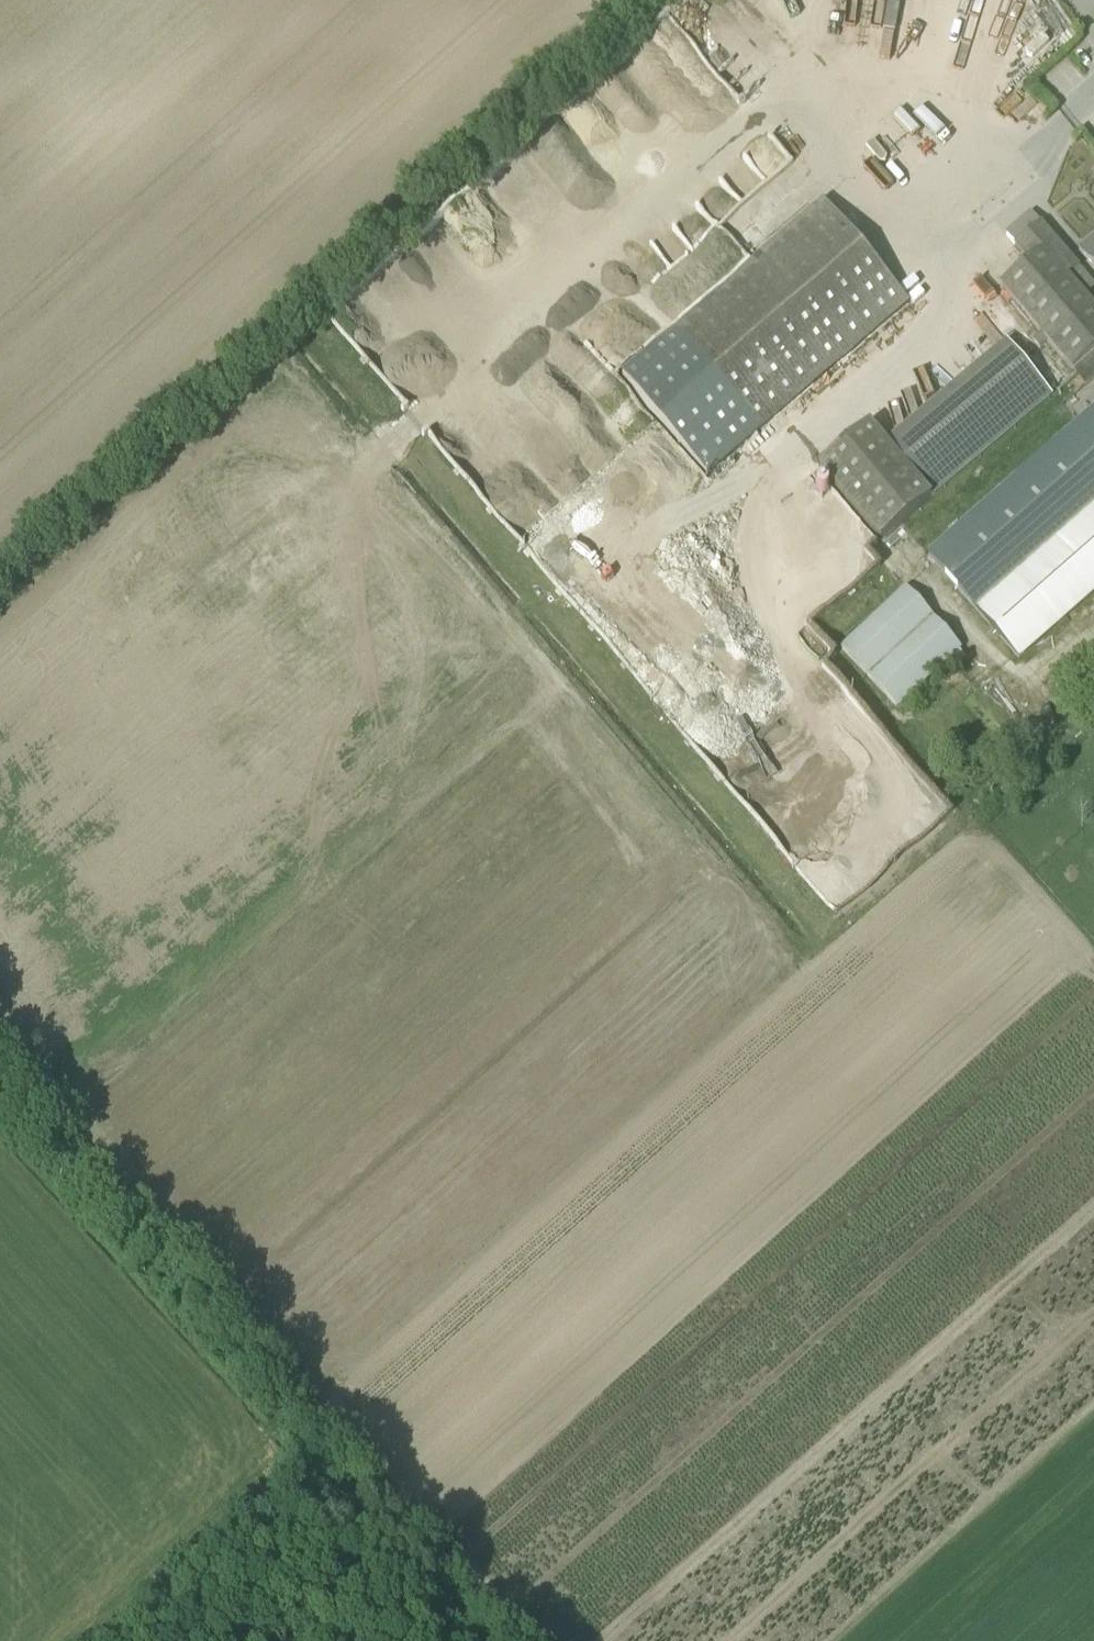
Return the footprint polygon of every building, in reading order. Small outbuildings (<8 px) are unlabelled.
[(1055,0),(996,0),(991,4),(989,4),(988,0),(935,0),(905,24),(950,9),(960,22),(970,18),(974,29),(985,20),(986,20),(990,31),(980,34),(983,43),(1005,71),(1042,42),(1049,51),(1078,28),(1055,0)] [(1021,128),(1040,111),(1028,97),(1009,114),(1021,128)] [(621,374),(706,473),(907,302),(822,203),(621,374)] [(1000,287),(1040,334),(1032,341),(1039,349),(1047,342),(1072,372),(1085,387),(1093,379),(1093,309),(1067,278),(1078,269),(1040,223),(1014,246),(1028,262),(1000,287)] [(1078,251),(1093,269),(1093,237),(1078,251)] [(929,555),(962,593),(975,607),(1093,502),(1093,408),(1079,422),(929,555)] [(816,469),(879,543),(933,498),(868,426),(816,469)] [(1015,653),(1093,584),(1093,502),(975,607),(1015,653)] [(841,649),(896,708),(958,649),(900,592),(841,649)]
